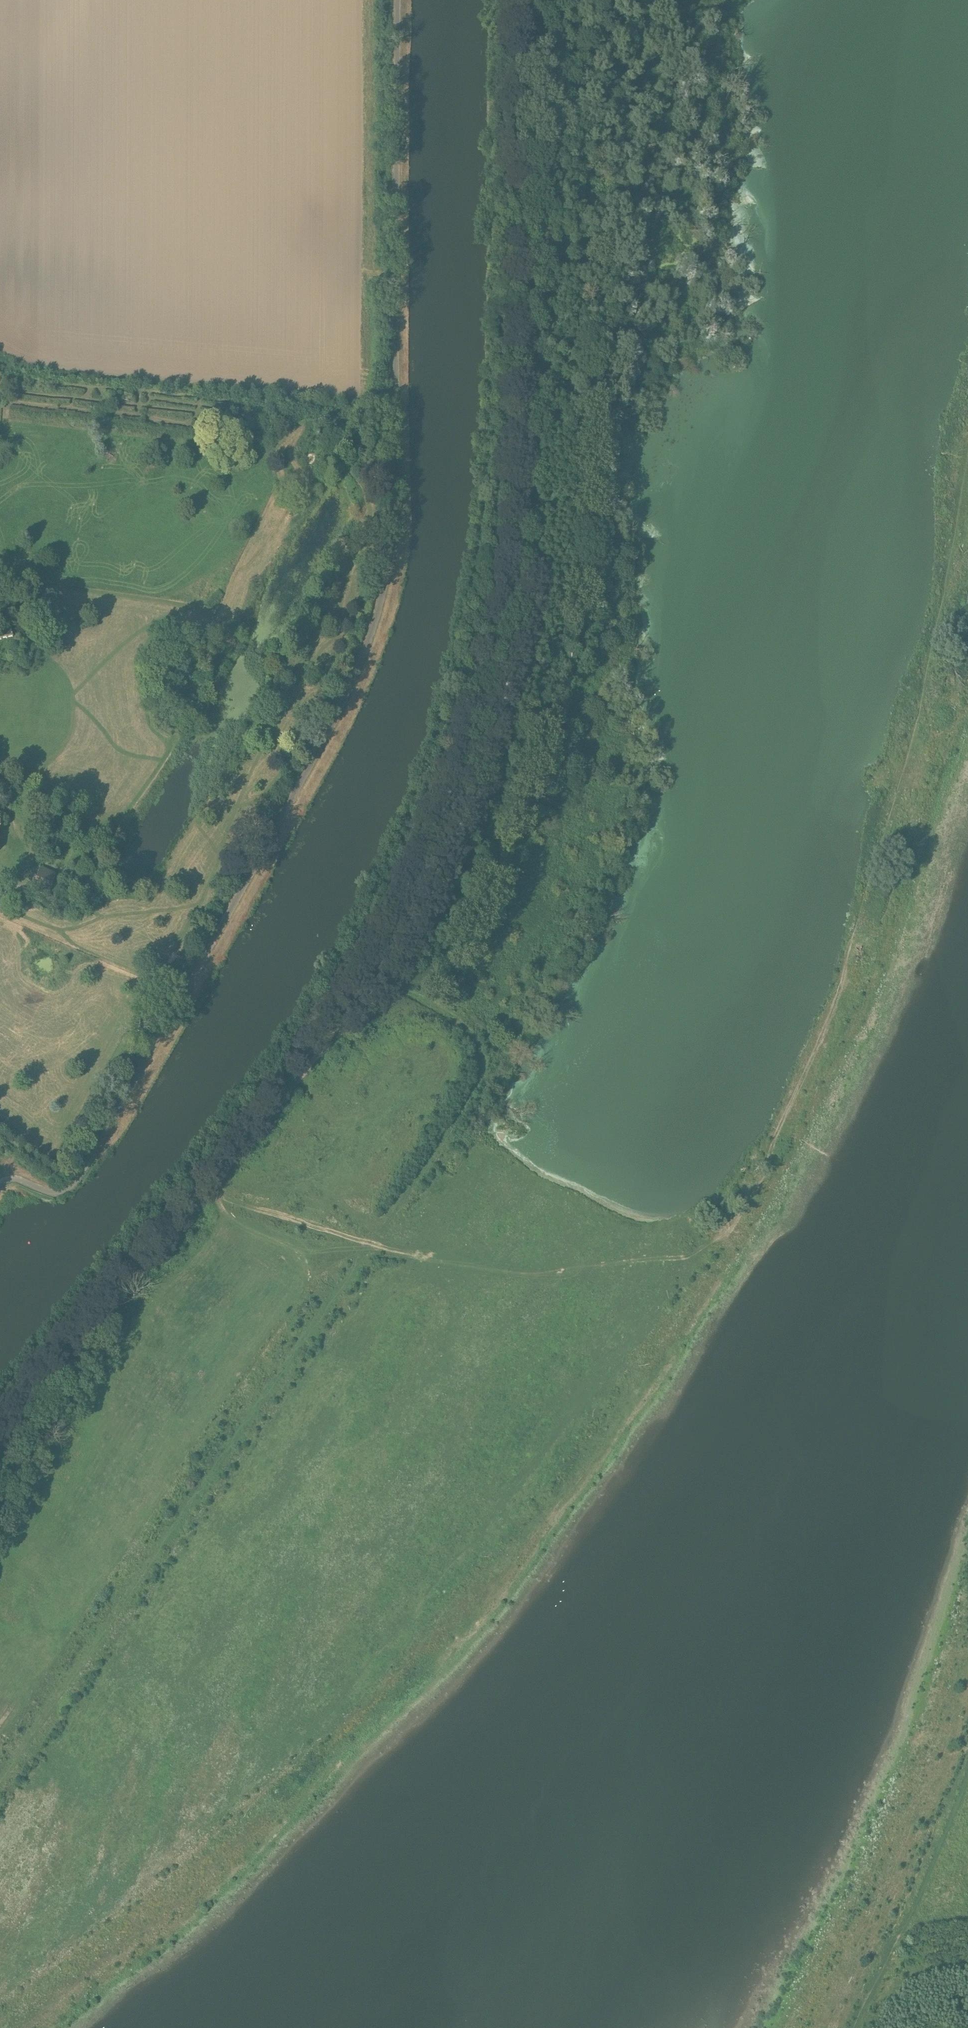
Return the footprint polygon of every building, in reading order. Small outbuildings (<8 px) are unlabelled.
[(0,636),(0,644),(0,646),(12,644),(11,634),(0,636)] [(32,890),(48,897),(56,876),(40,870),(32,890)] [(54,900),(47,897),(44,905),(50,908),(54,900)]
